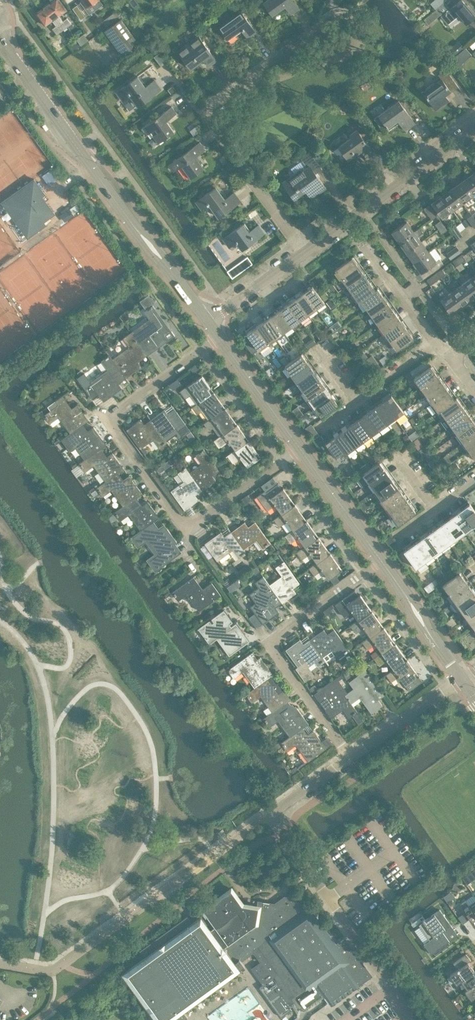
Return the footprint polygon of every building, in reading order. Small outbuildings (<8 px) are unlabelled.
[(59,15),(66,10),(59,0),(52,0),(50,2),(59,15)] [(102,4),(99,0),(90,0),(96,9),(102,4)] [(284,6),(291,14),(298,8),(293,0),(267,0),(263,2),(272,15),(284,6)] [(466,23),(474,15),(462,0),(461,0),(442,16),(447,23),(458,14),(466,23)] [(43,7),(53,19),(59,15),(50,2),(43,7)] [(77,4),(72,8),(77,15),(82,11),(77,4)] [(44,25),(53,19),(43,7),(35,12),(44,25)] [(242,30),(247,37),(255,31),(240,10),(218,26),(228,40),(242,30)] [(436,10),(424,20),(428,25),(440,14),(436,10)] [(104,30),(121,55),(122,57),(139,45),(120,19),(104,30)] [(61,31),(68,26),(67,26),(66,26),(63,21),(58,25),(62,30),(60,31),(61,31)] [(56,34),(61,31),(60,31),(62,30),(58,25),(52,29),(56,34)] [(75,38),(80,45),(87,40),(83,33),(75,38)] [(177,51),(190,68),(203,59),(208,66),(216,60),(198,36),(177,51)] [(447,63),(453,71),(472,54),(466,47),(447,63)] [(435,109),(448,100),(446,96),(458,87),(446,69),(438,75),(442,79),(423,92),(435,109)] [(124,102),(131,97),(137,106),(161,89),(154,80),(145,87),(137,77),(116,92),(124,102)] [(406,131),(415,124),(399,101),(374,119),(380,127),(385,123),(389,129),(399,122),(406,131)] [(151,132),(159,143),(174,132),(167,121),(177,113),(171,106),(142,127),(148,134),(151,132)] [(363,152),(367,158),(374,153),(357,130),(350,134),(352,137),(339,146),(350,161),(363,152)] [(204,168),(195,156),(205,150),(200,142),(169,164),(174,171),(182,165),(191,177),(204,168)] [(300,158),(307,168),(296,176),(294,174),(282,183),(294,198),(305,190),(311,199),(326,188),(316,174),(322,169),(309,151),(300,158)] [(474,193),(474,179),(471,174),(462,181),(472,195),(474,193)] [(29,186),(9,201),(30,230),(53,214),(40,197),(45,194),(34,178),(27,183),(29,186)] [(462,203),(472,195),(462,181),(451,188),(462,203)] [(218,217),(237,204),(241,201),(234,192),(224,199),(216,187),(196,201),(201,209),(209,203),(218,217)] [(451,188),(441,196),(451,211),(462,203),(451,188)] [(442,217),(451,211),(441,196),(431,203),(442,217)] [(77,202),(68,208),(74,215),(76,213),(82,210),(77,203),(77,202)] [(424,208),(431,219),(436,215),(429,205),(424,208)] [(414,231),(406,221),(392,231),(399,242),(414,231)] [(236,242),(237,243),(242,249),(265,233),(259,225),(250,231),(244,223),(223,238),(229,247),(236,242)] [(443,225),(438,228),(442,233),(447,229),(443,225)] [(226,226),(219,232),(222,236),(229,231),(226,226)] [(463,236),(460,231),(456,226),(451,230),(458,240),(463,236)] [(399,242),(407,252),(421,241),(418,236),(423,232),(419,227),(414,231),(399,242)] [(407,252),(414,262),(429,251),(421,241),(407,252)] [(457,247),(449,252),(447,254),(451,259),(461,252),(457,247)] [(429,251),(414,262),(422,273),(429,267),(433,272),(444,264),(440,259),(436,262),(429,251)] [(463,254),(457,258),(461,263),(466,260),(463,254)] [(341,276),(358,264),(352,256),(335,268),(341,276)] [(456,266),(461,263),(457,258),(453,261),(456,266)] [(364,272),(358,264),(341,276),(347,285),(364,272)] [(442,269),(437,273),(441,278),(445,274),(442,269)] [(370,281),(364,272),(347,285),(353,293),(370,281)] [(441,278),(437,273),(427,280),(431,285),(441,278)] [(474,297),(474,283),(471,278),(461,285),(471,300),(474,297)] [(375,289),(375,288),(370,281),(353,293),(359,301),(361,300),(361,299),(375,289)] [(312,285),(304,291),(316,307),(324,301),(312,285)] [(461,285),(451,292),(461,307),(471,300),(461,285)] [(361,300),(367,307),(383,295),(377,287),(375,288),(375,289),(361,299),(361,300)] [(304,291),(295,296),(308,313),(316,307),(304,291)] [(451,314),(461,307),(451,292),(441,299),(451,314)] [(389,303),(383,295),(367,307),(372,316),(389,303)] [(295,296),(287,302),(299,319),(308,313),(295,296)] [(287,302),(279,308),(291,325),(299,319),(287,302)] [(395,312),(389,303),(372,316),(378,324),(395,312)] [(138,341),(147,354),(148,355),(174,335),(153,306),(146,312),(153,322),(140,332),(143,337),(138,341)] [(279,308),(271,314),(283,331),(291,325),(279,308)] [(401,320),(395,312),(378,324),(384,332),(401,320)] [(271,314),(263,320),(275,337),(283,331),(271,314)] [(263,320),(255,326),(267,343),(275,337),(263,320)] [(407,328),(401,320),(384,332),(390,340),(407,328)] [(267,343),(255,326),(247,332),(259,349),(267,343)] [(413,336),(407,328),(390,340),(396,348),(413,336)] [(138,341),(134,336),(131,332),(124,338),(130,347),(113,359),(125,377),(126,378),(142,367),(137,360),(142,356),(143,357),(147,354),(138,341)] [(285,365),(291,373),(308,361),(301,353),(285,365)] [(125,377),(113,359),(110,356),(102,361),(108,370),(84,387),(93,398),(99,394),(104,401),(122,388),(118,382),(125,377)] [(291,373),(297,381),(313,369),(308,361),(291,373)] [(375,370),(380,366),(377,361),(371,365),(375,370)] [(420,386),(437,374),(431,365),(414,377),(420,386)] [(271,366),(266,370),(269,375),(275,371),(271,366)] [(297,381),(303,389),(319,377),(313,369),(297,381)] [(426,394),(443,382),(437,374),(420,386),(426,394)] [(197,404),(213,391),(202,375),(181,390),(186,398),(190,395),(197,404)] [(303,389),(308,397),(325,386),(319,377),(303,389)] [(173,390),(181,383),(177,378),(169,384),(173,390)] [(449,390),(443,382),(426,394),(432,402),(449,390)] [(308,397),(314,406),(331,394),(325,386),(308,397)] [(449,390),(432,402),(438,411),(440,409),(454,398),(449,390)] [(209,420),(225,408),(213,391),(197,404),(193,407),(198,414),(202,411),(209,420)] [(337,402),(331,394),(314,406),(320,414),(337,402)] [(391,394),(383,400),(395,417),(403,410),(391,394)] [(89,420),(78,405),(72,409),(62,396),(48,406),(50,411),(44,415),(50,422),(58,417),(70,433),(71,434),(83,424),(83,425),(89,420)] [(440,409),(446,417),(462,405),(456,396),(454,398),(440,409)] [(383,400),(374,406),(387,422),(395,417),(383,400)] [(446,417),(451,425),(468,413),(462,405),(446,417)] [(374,406),(366,412),(378,428),(387,422),(374,406)] [(221,436),(237,424),(225,408),(209,420),(205,423),(210,430),(214,427),(221,436)] [(177,428),(182,436),(190,431),(175,410),(168,415),(164,410),(150,420),(163,438),(177,428)] [(366,412),(358,417),(370,434),(378,428),(366,412)] [(457,433),(474,421),(468,413),(451,425),(447,428),(453,436),(457,433)] [(358,417),(350,423),(362,440),(370,434),(358,417)] [(163,438),(150,420),(144,425),(140,420),(126,430),(141,449),(154,439),(160,448),(167,443),(163,438)] [(457,433),(463,441),(474,433),(474,422),(474,421),(457,433)] [(350,423),(342,429),(354,446),(362,440),(350,423)] [(94,427),(88,431),(83,425),(83,424),(71,434),(70,433),(62,439),(68,447),(76,441),(88,457),(88,458),(101,448),(101,449),(107,444),(94,427)] [(221,436),(216,439),(221,446),(228,441),(235,450),(248,440),(237,424),(221,436)] [(342,429),(334,435),(346,452),(354,446),(342,429)] [(419,435),(415,429),(410,433),(414,438),(419,435)] [(469,449),(474,445),(474,433),(463,441),(469,449)] [(326,441),(338,458),(346,452),(334,435),(326,441)] [(318,437),(314,440),(319,447),(324,444),(321,440),(318,437)] [(240,457),(247,467),(260,457),(248,440),(235,450),(228,456),(233,462),(240,457)] [(113,453),(107,457),(101,449),(101,448),(88,458),(88,457),(80,463),(85,471),(93,465),(105,482),(106,482),(118,473),(124,469),(113,453)] [(216,481),(212,476),(219,471),(204,450),(196,455),(202,464),(189,473),(202,491),(216,481)] [(423,458),(427,463),(432,459),(428,454),(423,458)] [(363,473),(369,481),(386,469),(380,461),(363,473)] [(162,464),(156,469),(159,473),(165,469),(162,464)] [(202,491),(189,473),(185,468),(178,473),(184,482),(171,491),(185,510),(199,500),(195,495),(202,491)] [(369,481),(375,490),(392,477),(386,469),(369,481)] [(123,480),(118,473),(106,482),(105,482),(97,487),(103,495),(111,489),(123,506),(136,497),(142,493),(129,476),(123,480)] [(375,490),(381,498),(397,486),(392,477),(375,490)] [(294,504),(282,488),(277,482),(266,491),(265,490),(256,496),(262,503),(267,510),(274,505),(281,514),(294,504)] [(381,498),(387,506),(403,494),(397,486),(381,498)] [(387,506),(392,514),(409,502),(403,494),(387,506)] [(142,506),(136,497),(123,506),(115,512),(120,519),(128,513),(141,530),(141,531),(154,521),(154,522),(160,517),(148,501),(142,506)] [(371,505),(365,497),(359,502),(365,510),(371,505)] [(392,514),(399,522),(415,510),(409,502),(392,514)] [(461,508),(473,525),(474,523),(474,510),(469,502),(461,508)] [(294,504),(281,514),(273,519),(278,526),(286,521),(293,530),(306,520),(294,504)] [(473,525),(461,508),(453,514),(465,531),(473,525)] [(453,514),(445,520),(457,537),(465,531),(453,514)] [(305,546),(318,536),(306,520),(293,530),(285,535),(290,543),(298,537),(305,546)] [(445,520),(437,526),(449,542),(457,537),(445,520)] [(165,524),(159,528),(154,522),(154,521),(141,531),(141,530),(133,536),(138,544),(146,538),(159,555),(177,542),(165,524)] [(256,540),(262,548),(269,543),(255,522),(248,527),(244,522),(231,532),(231,533),(243,550),(256,540)] [(441,548),(449,542),(437,526),(429,532),(441,548)] [(238,558),(246,553),(243,550),(231,533),(224,537),(221,532),(205,544),(217,561),(233,550),(238,558)] [(433,554),(441,548),(429,532),(420,537),(433,554)] [(316,561),(330,552),(318,536),(305,546),(297,551),(302,558),(310,553),(316,561)] [(424,560),(433,554),(420,537),(412,543),(424,560)] [(416,566),(424,560),(412,543),(404,549),(416,566)] [(316,561),(309,567),(314,575),(322,569),(329,579),(342,569),(330,552),(316,561)] [(474,560),(470,556),(465,559),(469,564),(474,560)] [(282,575),(269,585),(281,602),(282,603),(296,593),(292,587),(298,583),(284,562),(276,567),(282,575)] [(260,571),(256,566),(252,569),(255,574),(260,571)] [(446,571),(449,576),(455,572),(452,567),(446,571)] [(459,571),(458,572),(443,583),(449,592),(465,580),(459,571)] [(340,580),(336,575),(331,579),(335,584),(340,580)] [(187,594),(199,611),(221,595),(212,582),(203,589),(193,577),(173,592),(179,600),(187,594)] [(275,607),(281,602),(269,585),(263,577),(255,582),(259,587),(250,593),(256,602),(250,606),(263,624),(279,612),(275,607)] [(237,580),(227,586),(231,592),(240,585),(237,580)] [(471,588),(465,580),(449,592),(455,600),(471,588)] [(433,588),(429,583),(424,587),(428,592),(433,588)] [(171,593),(169,591),(170,590),(167,586),(162,590),(165,593),(164,594),(166,596),(171,593)] [(460,608),(474,597),(474,593),(471,588),(455,600),(460,608)] [(358,620),(372,610),(360,594),(339,609),(344,616),(351,611),(358,620)] [(460,608),(466,616),(474,610),(474,597),(460,608)] [(358,620),(351,626),(356,632),(363,627),(370,637),(384,627),(372,610),(358,620)] [(466,616),(472,624),(474,622),(474,610),(466,616)] [(225,620),(221,614),(220,615),(218,613),(199,627),(210,643),(218,636),(231,653),(249,640),(236,623),(230,627),(225,620)] [(370,637),(363,642),(368,649),(375,643),(382,653),(396,643),(384,627),(370,637)] [(335,647),(341,656),(349,650),(334,630),(327,635),(323,630),(310,639),(310,640),(322,657),(335,647)] [(325,660),(322,657),(310,640),(303,645),(299,640),(286,650),(298,666),(296,667),(305,680),(314,674),(308,666),(315,661),(318,665),(325,660)] [(394,669),(407,659),(396,643),(382,653),(375,658),(380,665),(387,660),(394,669)] [(234,677),(243,670),(255,687),(267,679),(273,674),(261,657),(258,659),(253,652),(229,669),(234,677)] [(410,691),(423,681),(407,659),(394,669),(387,674),(391,681),(399,676),(410,691)] [(384,695),(375,683),(365,669),(359,674),(359,675),(349,682),(353,688),(347,693),(348,693),(345,695),(351,703),(360,697),(372,713),(383,705),(378,699),(384,695)] [(348,693),(347,693),(336,678),(322,688),(328,697),(321,702),(332,717),(344,709),(350,717),(358,711),(351,703),(345,695),(348,693)] [(252,701),(261,695),(273,712),(288,701),(291,699),(284,689),(277,694),(269,684),(270,683),(267,679),(255,687),(246,694),(252,701)] [(278,720),(285,729),(290,736),(302,728),(308,723),(301,713),(295,705),(293,707),(288,701),(273,712),(264,718),(270,726),(278,720)] [(353,715),(359,723),(363,720),(358,712),(353,715)] [(308,761),(326,747),(314,730),(307,735),(302,728),(290,736),(281,743),(287,750),(296,744),(308,761)] [(468,875),(462,879),(466,884),(472,880),(468,875)] [(198,912),(200,916),(223,946),(255,922),(258,906),(242,903),(231,888),(198,912)] [(259,901),(258,906),(255,922),(223,946),(227,951),(231,948),(233,950),(238,946),(245,956),(256,949),(264,960),(252,969),(263,984),(259,987),(281,1016),(291,1009),(288,1004),(293,1001),(298,1007),(304,1008),(324,994),(327,1000),(334,1001),(367,977),(368,970),(347,942),(340,941),(336,944),(311,910),(310,910),(304,909),(302,911),(293,897),(285,896),(275,903),(259,901)] [(469,905),(465,900),(460,904),(455,908),(459,913),(464,910),(472,920),(474,918),(474,901),(469,905)] [(194,901),(189,905),(193,912),(199,907),(194,901)] [(419,925),(414,929),(424,943),(431,953),(449,940),(445,934),(453,928),(440,910),(425,920),(424,918),(422,920),(423,920),(424,922),(419,925)] [(188,1017),(183,1010),(245,965),(241,960),(245,956),(238,946),(233,950),(231,948),(227,951),(223,946),(200,916),(192,922),(187,915),(140,950),(145,956),(127,969),(122,973),(157,1019),(183,1019),(188,1017)] [(468,962),(471,959),(466,953),(453,962),(458,968),(450,974),(456,983),(464,978),(470,986),(474,983),(474,971),(468,962)] [(470,986),(465,990),(471,999),(474,996),(474,983),(470,986)]
